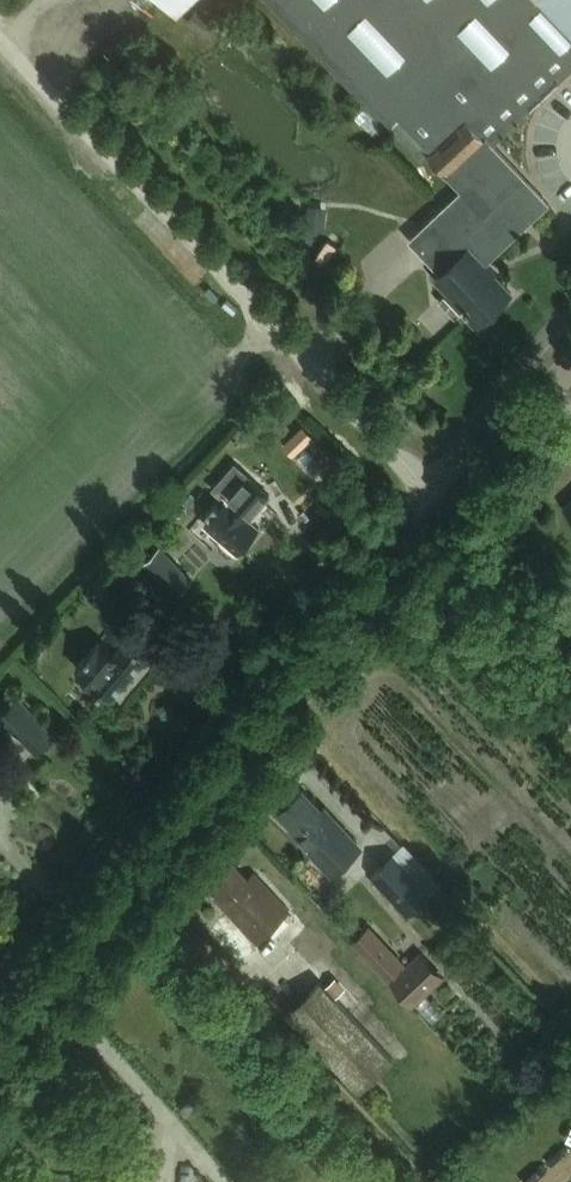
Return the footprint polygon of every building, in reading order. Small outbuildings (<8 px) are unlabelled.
[(177,12),(189,0),(166,0),(177,12)] [(388,127),(389,126),(421,161),(428,154),(460,188),(433,212),(467,248),(437,277),(450,290),(439,300),(454,316),(465,306),(473,315),(470,318),(479,328),(496,313),(493,310),(511,292),(484,264),(549,203),(524,177),(486,137),(570,57),(570,0),(267,0),(388,127)] [(249,518),(270,495),(248,476),(228,500),(227,499),(206,524),(223,538),(219,542),(220,547),(227,554),(232,553),(236,550),(238,551),(259,527),(249,518)] [(193,589),(203,569),(162,548),(152,568),(193,589)] [(132,577),(113,560),(95,580),(114,597),(132,577)] [(139,647),(151,633),(130,615),(117,629),(127,638),(114,652),(100,640),(76,667),(91,680),(90,681),(110,699),(148,655),(139,647)] [(53,733),(20,698),(2,715),(36,749),(53,733)] [(326,868),(355,841),(324,808),(322,810),(302,790),(279,812),(298,832),(295,835),(326,868)] [(408,913),(432,891),(394,850),(370,873),(408,913)] [(256,940),(289,910),(255,872),(248,878),(230,859),(207,880),(226,899),(221,903),(256,940)] [(297,913),(332,955),(353,938),(318,896),(297,913)] [(370,927),(358,938),(390,973),(403,961),(370,927)] [(423,951),(395,977),(414,998),(442,972),(423,951)] [(320,982),(287,1013),(359,1089),(404,1047),(353,993),(352,994),(346,987),(335,997),(320,982)]
